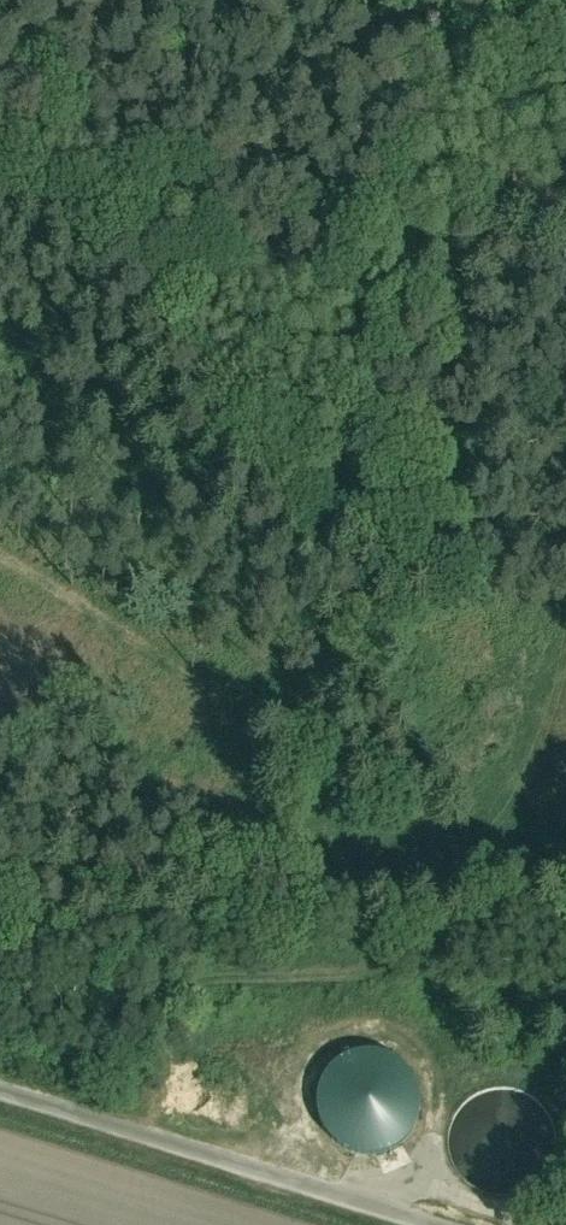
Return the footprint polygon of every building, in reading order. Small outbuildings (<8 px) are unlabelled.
[(394,1160),(411,1105),(389,1098),(399,1066),(329,1045),(315,1091),(333,1096),(320,1137),(394,1160)]
